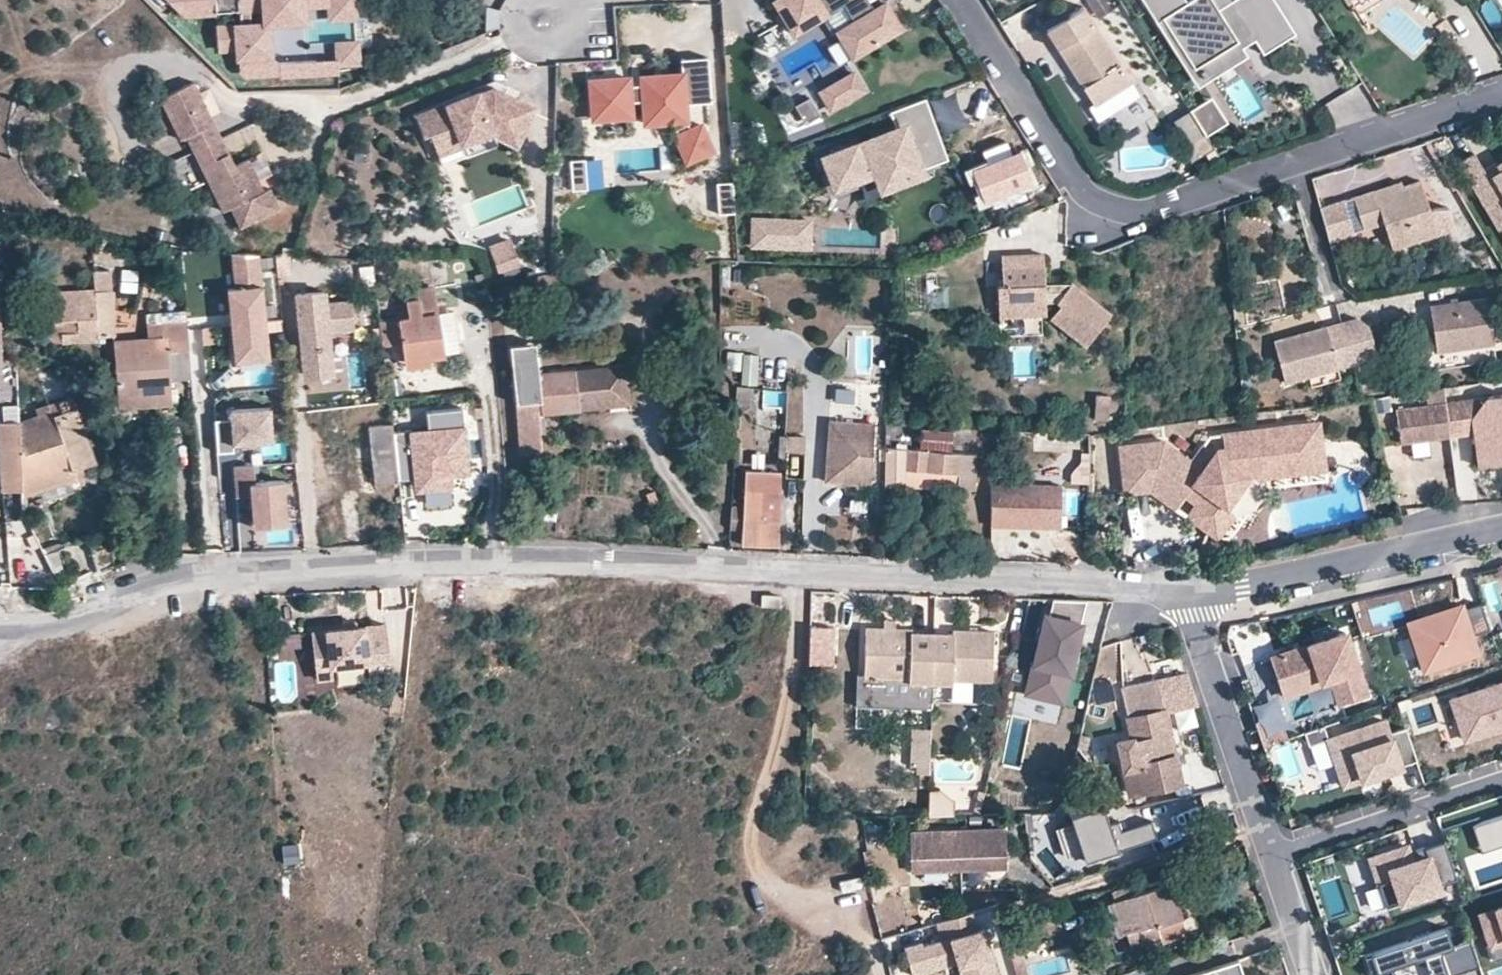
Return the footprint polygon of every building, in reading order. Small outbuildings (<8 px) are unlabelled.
[(235,5),(234,0),(169,0),(180,10),(235,5)] [(235,5),(236,22),(211,24),(213,47),(233,45),(235,67),(240,72),(275,69),(274,59),(266,52),(264,20),(285,19),(299,3),(324,1),(324,0),(234,0),(235,5)] [(325,15),(349,13),(349,0),(324,0),(325,15)] [(772,3),(792,36),(841,6),(851,23),(835,33),(851,59),(899,29),(883,3),(871,11),(865,0),(777,0),(772,3)] [(1249,33),(1261,53),(1293,33),(1273,0),(1230,0),(1232,4),(1220,12),(1213,0),(1141,0),(1155,22),(1161,18),(1192,69),(1249,33)] [(300,17),(299,3),(285,19),(300,17)] [(1093,122),(1138,94),(1083,7),(1045,30),(1067,67),(1072,64),(1076,72),(1072,75),(1090,105),(1085,108),(1093,122)] [(485,11),(490,31),(503,28),(498,8),(485,11)] [(353,58),(351,38),(331,39),(332,55),(333,60),(353,58)] [(332,55),(274,59),(275,69),(275,71),(333,67),(333,60),(332,55)] [(702,122),(692,128),(687,120),(686,103),(715,101),(712,56),(685,58),(686,73),(645,75),(646,83),(632,84),(632,76),(593,79),(596,118),(620,116),(619,102),(646,100),(648,122),(675,121),(688,146),(684,148),(690,160),(715,147),(702,122)] [(1067,67),(1072,75),(1076,72),(1072,64),(1067,67)] [(862,91),(852,74),(819,94),(830,111),(862,91)] [(237,223),(276,205),(266,183),(260,186),(246,155),(232,161),(193,77),(160,93),(180,135),(186,132),(220,207),(228,203),(237,223)] [(489,96),(498,101),(502,94),(503,91),(493,86),(477,92),(478,96),(488,93),(489,96)] [(436,152),(462,142),(461,140),(489,129),(514,141),(530,107),(502,94),(498,101),(489,96),(488,93),(478,96),(477,92),(426,111),(433,130),(428,132),(436,152)] [(1211,97),(1193,109),(1208,132),(1227,120),(1211,97)] [(805,126),(820,117),(808,99),(794,108),(805,126)] [(919,99),(914,101),(925,128),(918,131),(930,161),(913,167),(916,173),(942,162),(919,99)] [(925,128),(914,101),(884,112),(891,131),(848,148),(847,145),(820,156),(834,193),(872,179),(876,188),(916,173),(913,167),(930,161),(918,131),(925,128)] [(421,135),(428,132),(433,130),(426,111),(414,116),(421,135)] [(1458,161),(1498,229),(1501,227),(1501,159),(1494,163),(1498,169),(1487,176),(1483,170),(1473,152),(1458,161)] [(1034,187),(1022,153),(973,172),(986,205),(1034,187)] [(591,188),(589,158),(574,159),(576,189),(591,188)] [(1494,163),(1483,170),(1487,176),(1498,169),(1494,163)] [(738,211),(736,181),(721,182),(723,212),(738,211)] [(1376,197),(1373,191),(1346,199),(1357,232),(1373,227),(1383,249),(1433,232),(1416,182),(1399,189),(1376,197)] [(1395,182),(1373,191),(1376,197),(1399,189),(1395,182)] [(1338,203),(1314,209),(1323,242),(1347,235),(1338,203)] [(758,219),(757,244),(806,246),(807,221),(758,219)] [(513,236),(492,245),(501,267),(522,259),(513,236)] [(266,359),(256,254),(229,253),(232,288),(224,289),(231,362),(266,359)] [(1045,254),(1003,256),(1004,286),(999,286),(1000,318),(1047,316),(1047,303),(1058,303),(1062,306),(1052,319),(1088,346),(1112,314),(1072,284),(1066,292),(1047,293),(1047,284),(1045,254)] [(140,294),(141,270),(122,270),(121,294),(140,294)] [(97,274),(97,281),(101,339),(119,338),(114,273),(97,274)] [(101,339),(97,281),(52,284),(55,318),(64,317),(63,311),(85,310),(86,332),(75,333),(76,341),(101,339)] [(379,320),(381,348),(406,345),(408,365),(435,361),(434,350),(449,348),(440,283),(420,286),(421,293),(410,294),(412,311),(399,313),(400,319),(379,320)] [(1072,284),(1047,284),(1047,293),(1066,292),(1072,284)] [(297,301),(306,382),(334,379),(329,337),(355,334),(352,307),(326,310),(325,298),(297,301)] [(1431,352),(1488,345),(1484,301),(1425,308),(1431,352)] [(1353,316),(1339,320),(1350,358),(1375,351),(1367,323),(1353,316)] [(1350,358),(1339,320),(1271,339),(1283,378),(1350,358)] [(123,395),(174,392),(174,383),(193,381),(190,323),(169,325),(170,338),(151,340),(120,342),(123,395)] [(150,326),(151,340),(170,338),(169,325),(150,326)] [(742,373),(740,385),(757,388),(761,357),(727,352),(725,370),(742,373)] [(608,410),(604,368),(537,375),(535,355),(513,357),(523,453),(544,451),(540,416),(608,410)] [(628,408),(624,366),(604,368),(608,410),(628,408)] [(750,387),(735,386),(735,403),(750,404),(750,387)] [(15,404),(16,427),(74,410),(68,391),(15,404)] [(171,408),(174,392),(123,395),(120,410),(171,408)] [(1109,395),(1097,395),(1095,416),(1108,417),(1109,395)] [(1486,397),(1471,419),(1473,434),(1477,467),(1501,463),(1501,395),(1486,397)] [(1486,397),(1443,403),(1448,437),(1473,434),(1471,419),(1486,397)] [(1443,403),(1394,409),(1399,443),(1409,442),(1424,440),(1448,437),(1443,403)] [(15,404),(0,409),(0,473),(20,472),(16,427),(15,404)] [(213,420),(216,452),(230,451),(230,444),(270,441),(267,407),(227,410),(228,419),(213,420)] [(16,427),(20,472),(21,480),(53,469),(54,475),(91,464),(74,410),(16,427)] [(391,436),(397,484),(422,481),(423,494),(450,491),(448,478),(467,476),(460,411),(424,415),(426,435),(410,437),(410,434),(391,436)] [(1315,456),(1312,418),(1292,419),(1295,458),(1315,456)] [(825,479),(870,480),(871,438),(849,438),(850,419),(827,419),(825,479)] [(871,438),(872,419),(850,419),(849,438),(871,438)] [(1295,458),(1292,419),(1230,424),(1231,437),(1217,438),(1212,438),(1209,443),(1201,461),(1189,455),(1159,441),(1124,444),(1124,507),(1148,505),(1161,511),(1167,497),(1180,503),(1186,490),(1200,497),(1205,486),(1222,494),(1235,467),(1242,471),(1246,462),(1295,458)] [(1231,437),(1230,424),(1216,425),(1217,438),(1231,437)] [(391,431),(353,435),(359,488),(397,484),(391,431)] [(951,453),(952,432),(920,431),(919,452),(951,453)] [(1209,443),(1197,437),(1189,455),(1201,461),(1209,443)] [(1424,440),(1409,442),(1411,457),(1426,455),(1424,440)] [(968,477),(966,496),(984,497),(988,457),(886,449),(885,489),(906,491),(908,472),(968,477)] [(783,451),(783,477),(800,477),(801,452),(783,451)] [(1089,453),(1081,454),(1081,464),(1071,474),(1071,484),(1090,484),(1089,453)] [(742,543),(775,546),(778,457),(745,455),(742,543)] [(252,463),(231,465),(234,495),(249,494),(251,526),(285,523),(282,478),(253,481),(252,463)] [(1211,535),(1242,471),(1235,467),(1222,494),(1204,532),(1211,535)] [(906,491),(966,496),(968,477),(908,472),(906,491)] [(991,479),(989,521),(1059,524),(1061,482),(991,479)] [(416,495),(423,494),(422,481),(415,482),(416,495)] [(1204,532),(1222,494),(1205,486),(1200,497),(1194,509),(1187,524),(1204,532)] [(1186,490),(1180,503),(1194,509),(1200,497),(1186,490)] [(731,537),(740,537),(739,509),(730,509),(731,537)] [(780,599),(761,598),(761,609),(779,610),(780,599)] [(1042,625),(1037,625),(1019,704),(1056,713),(1079,606),(1046,605),(1042,625)] [(1490,631),(1481,605),(1462,612),(1461,607),(1409,625),(1425,672),(1477,654),(1471,638),(1490,631)] [(1310,633),(1314,644),(1338,636),(1334,625),(1310,633)] [(322,638),(306,640),(310,670),(326,669),(362,665),(364,677),(387,674),(381,627),(322,633),(322,638)] [(832,634),(809,632),(808,669),(831,670),(832,634)] [(1339,706),(1366,697),(1345,633),(1338,636),(1314,644),(1269,659),(1279,688),(1319,674),(1330,679),(1331,680),(1339,706)] [(925,690),(926,640),(904,639),(904,635),(859,635),(857,685),(851,685),(851,710),(907,710),(907,690),(925,690)] [(948,640),(926,640),(925,690),(948,690),(948,708),(988,708),(988,636),(948,636),(948,640)] [(327,681),(326,669),(310,670),(311,682),(327,681)] [(1282,697),(1331,680),(1330,679),(1319,674),(1279,688),(1282,697)] [(1132,808),(1183,797),(1166,714),(1193,708),(1182,678),(1118,691),(1132,753),(1121,756),(1132,808)] [(1452,701),(1465,741),(1501,728),(1501,684),(1452,701)] [(1255,723),(1263,747),(1288,739),(1284,727),(1271,731),(1267,719),(1255,723)] [(1417,761),(1406,728),(1389,734),(1385,721),(1328,741),(1344,786),(1388,771),(1387,766),(1397,763),(1399,768),(1417,761)] [(925,769),(925,733),(909,733),(909,769),(925,769)] [(1323,735),(1308,739),(1314,763),(1328,760),(1323,735)] [(1387,766),(1388,771),(1399,768),(1397,763),(1387,766)] [(925,795),(925,819),(952,819),(952,809),(938,795),(925,795)] [(1081,863),(1153,840),(1148,822),(1118,832),(1115,823),(1106,826),(1100,807),(1067,818),(1069,825),(1055,830),(1065,860),(1079,855),(1081,863)] [(1473,827),(1482,853),(1501,847),(1501,818),(1473,827)] [(1003,828),(914,831),(915,868),(1005,865),(1003,828)] [(1457,880),(1444,842),(1424,849),(1427,857),(1412,862),(1409,854),(1407,847),(1370,860),(1375,876),(1384,873),(1387,882),(1378,885),(1387,909),(1440,891),(1438,887),(1457,880)] [(1427,857),(1424,849),(1409,854),(1412,862),(1427,857)] [(1375,876),(1378,885),(1387,882),(1384,873),(1375,876)] [(1177,922),(1180,920),(1170,888),(1113,906),(1122,936),(1153,925),(1159,946),(1183,940),(1177,922)] [(1480,915),(1491,947),(1501,944),(1501,908),(1480,915)] [(970,915),(934,926),(940,944),(921,949),(920,946),(902,951),(909,974),(924,974),(955,966),(957,972),(969,968),(971,974),(995,974),(982,932),(975,933),(970,915)] [(1470,940),(1453,946),(1447,928),(1364,956),(1370,974),(1371,974),(1392,968),(1394,974),(1453,974),(1479,966),(1470,940)] [(1491,947),(1496,963),(1501,961),(1501,944),(1491,947)] [(1339,945),(1331,948),(1335,959),(1343,957),(1339,945)] [(1192,974),(1240,974),(1235,960),(1192,974)]
